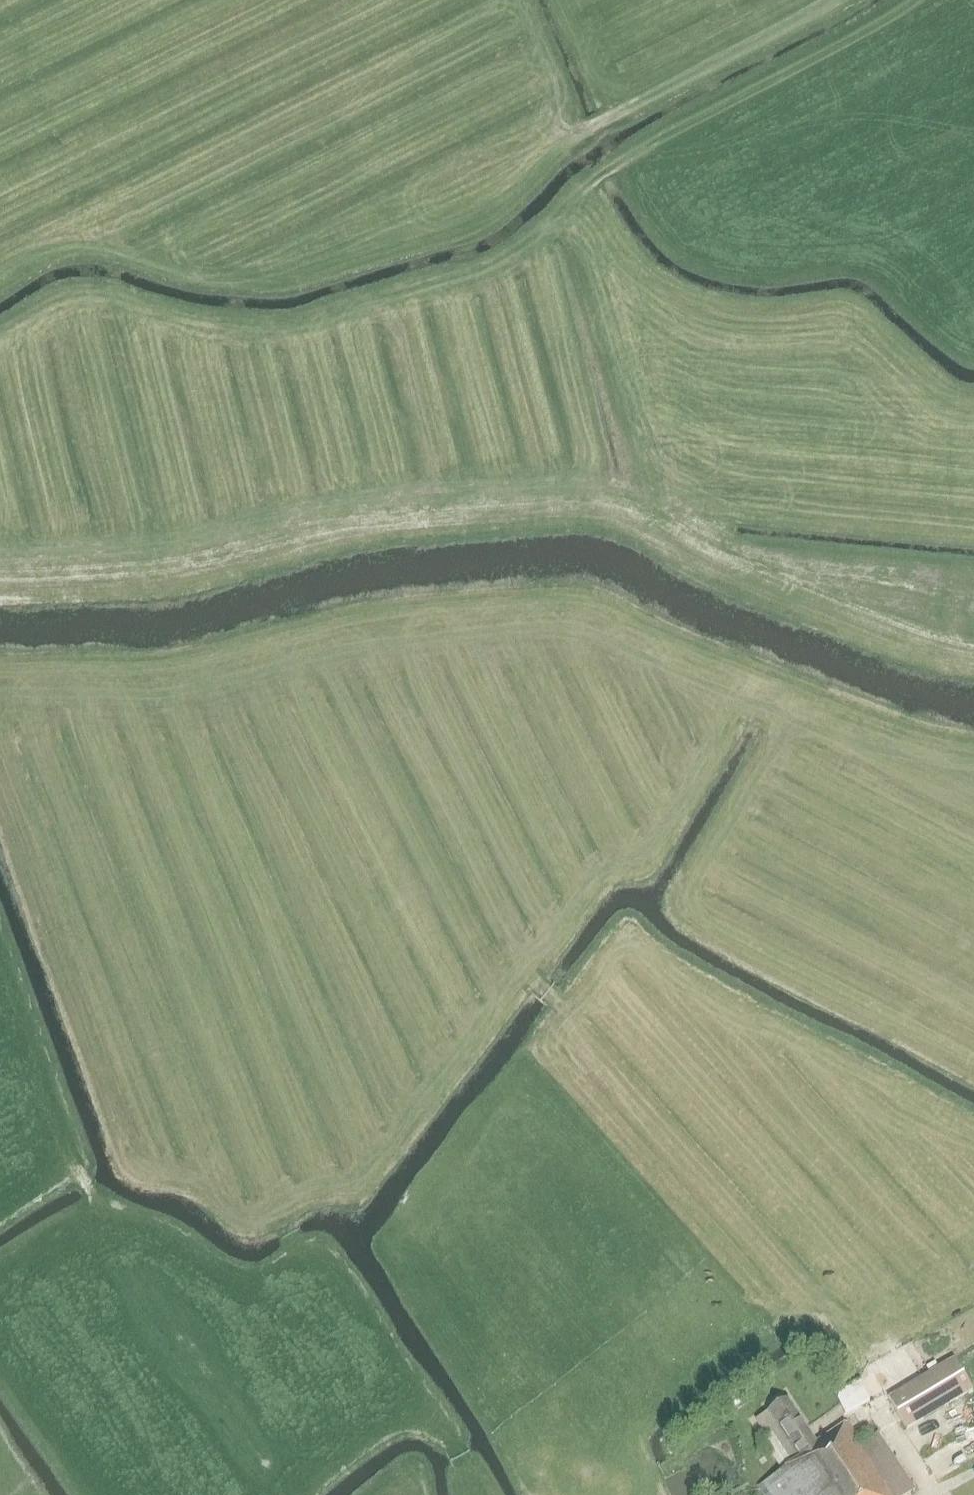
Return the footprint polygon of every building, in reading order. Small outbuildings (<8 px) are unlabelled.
[(889,1398),(907,1429),(973,1390),(973,1386),(958,1358),(889,1398)] [(860,1380),(835,1393),(845,1413),(870,1400),(860,1380)] [(915,1490),(877,1433),(861,1444),(846,1422),(824,1437),(815,1442),(787,1400),(768,1413),(799,1461),(759,1487),(764,1494),(907,1494),(915,1490)] [(949,1480),(955,1494),(973,1494),(973,1472),(973,1469),(949,1480)]
